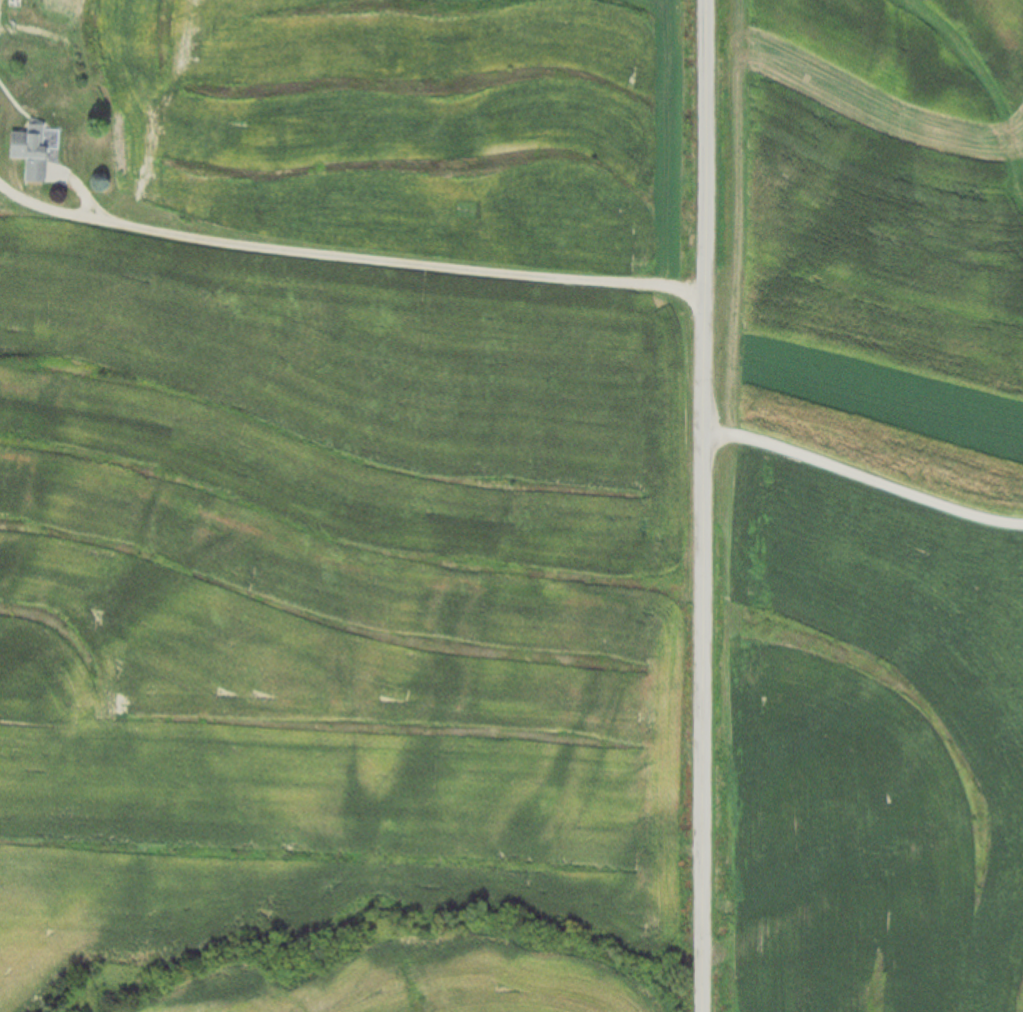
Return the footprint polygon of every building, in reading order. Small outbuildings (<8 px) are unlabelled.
[(5,158),(23,159),(22,182),(40,183),(42,125),(23,124),(22,132),(6,132),(5,158)]
